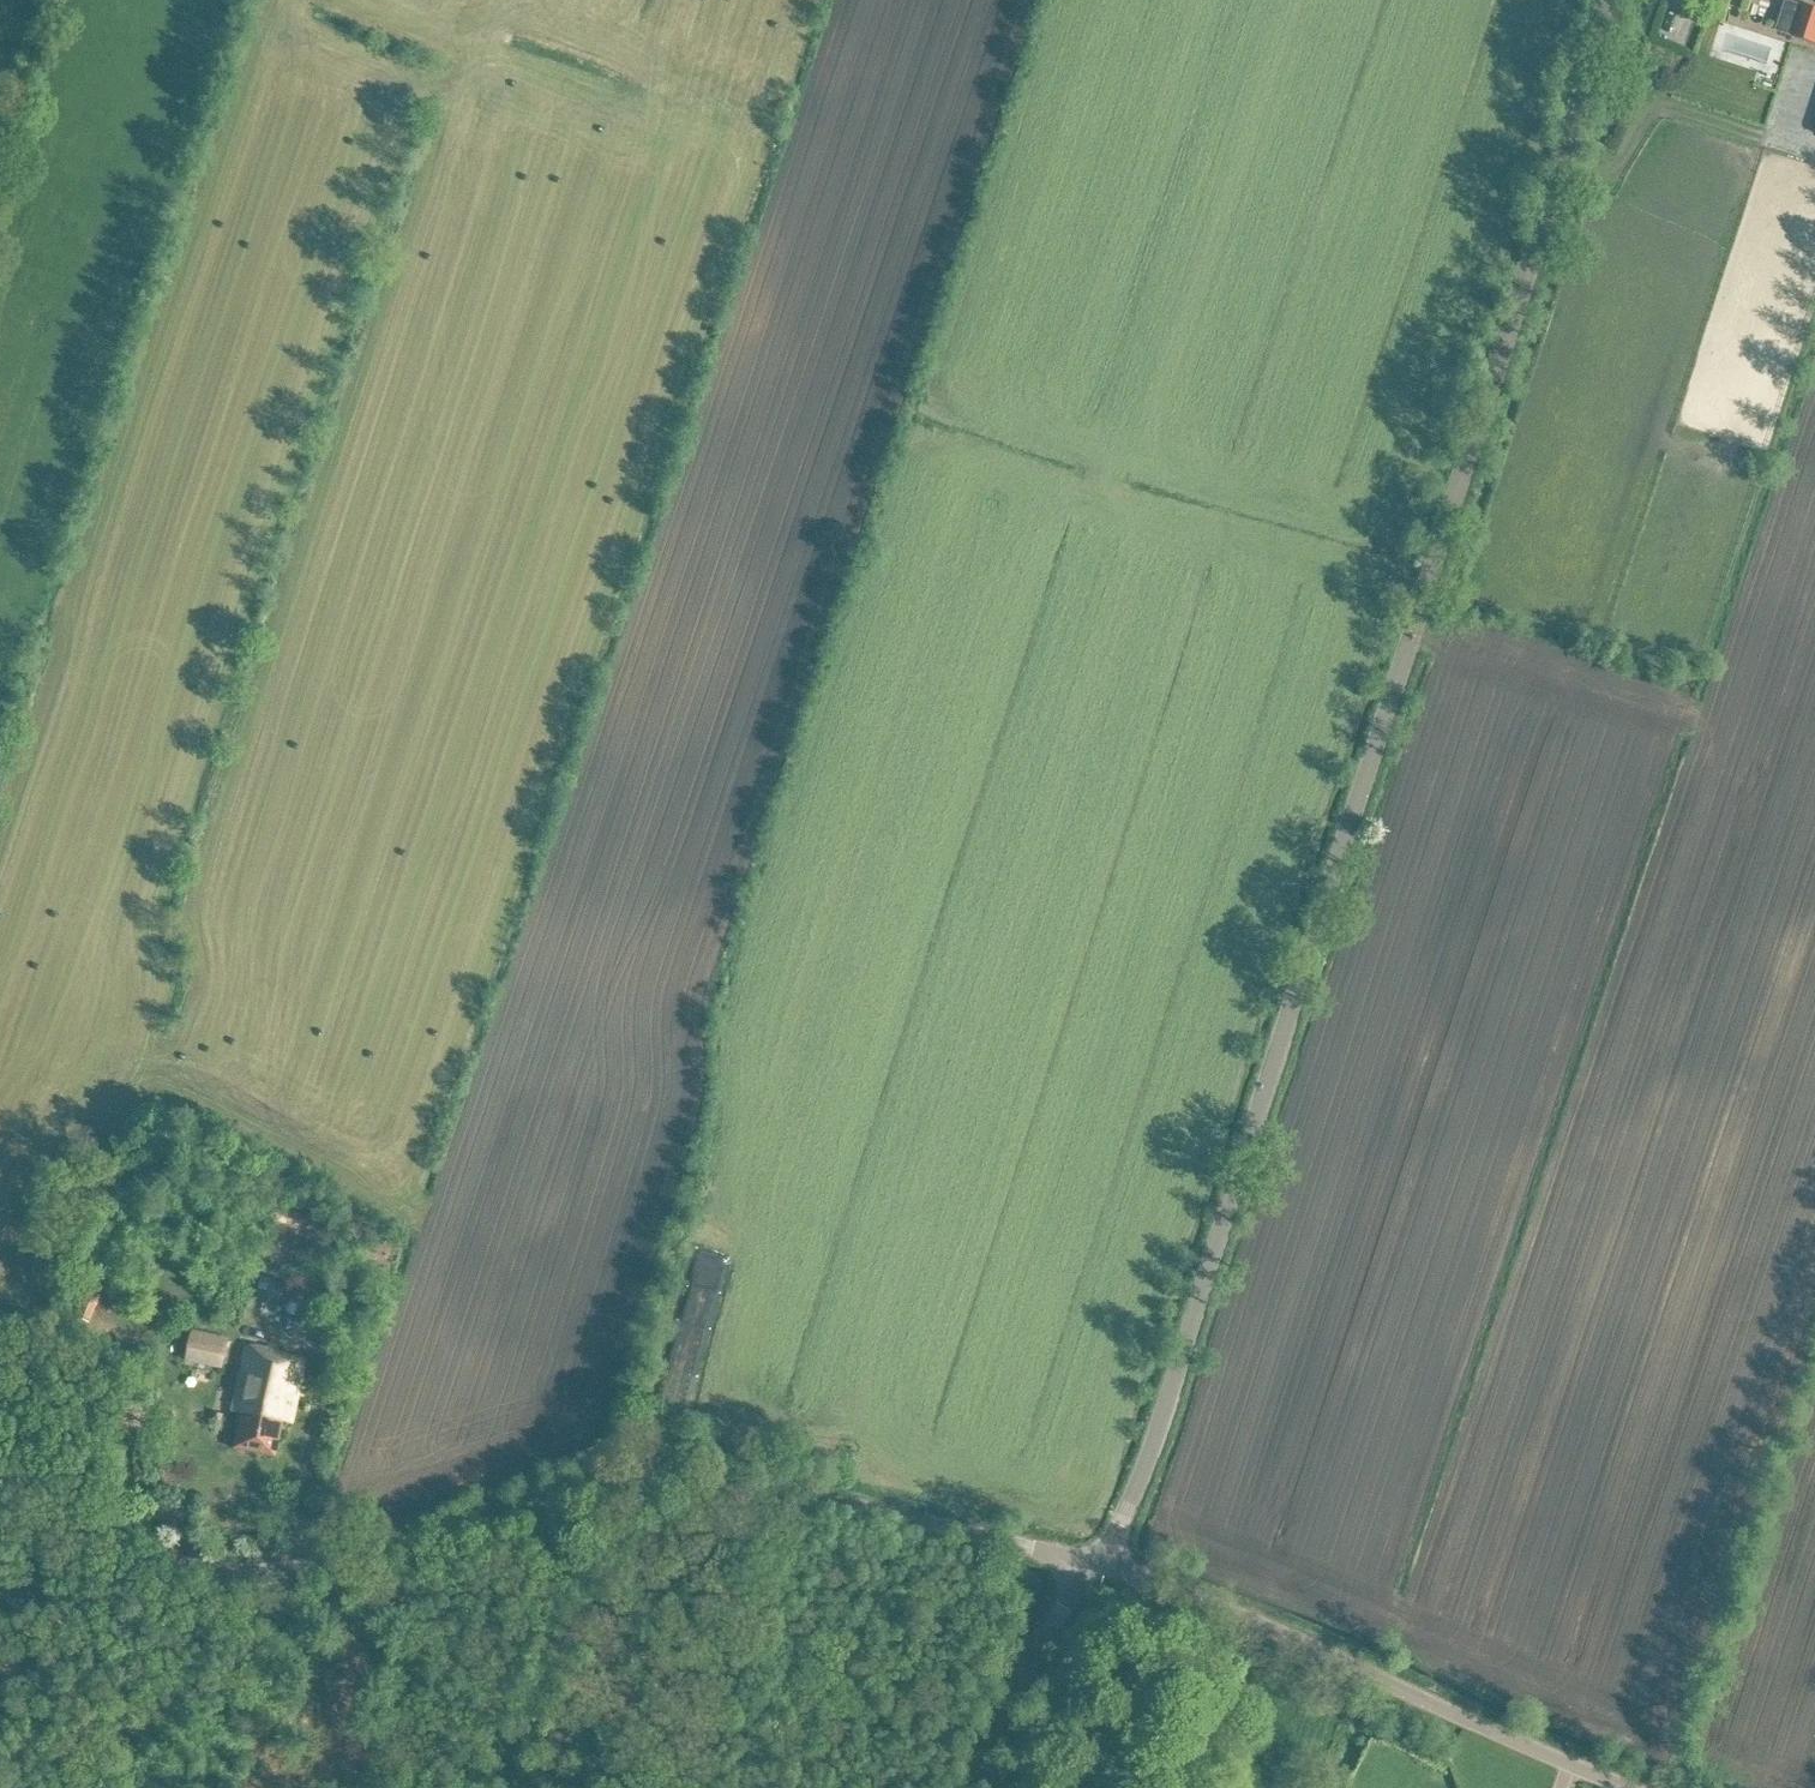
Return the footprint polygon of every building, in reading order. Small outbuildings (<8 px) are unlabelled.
[(1804,8),(1794,37),(1814,43),(1814,11),(1804,8)] [(226,1341),(193,1333),(186,1361),(219,1369),(226,1341)] [(290,1424),(303,1359),(247,1346),(232,1412),(240,1414),(233,1449),(274,1457),(282,1422),(290,1424)]
